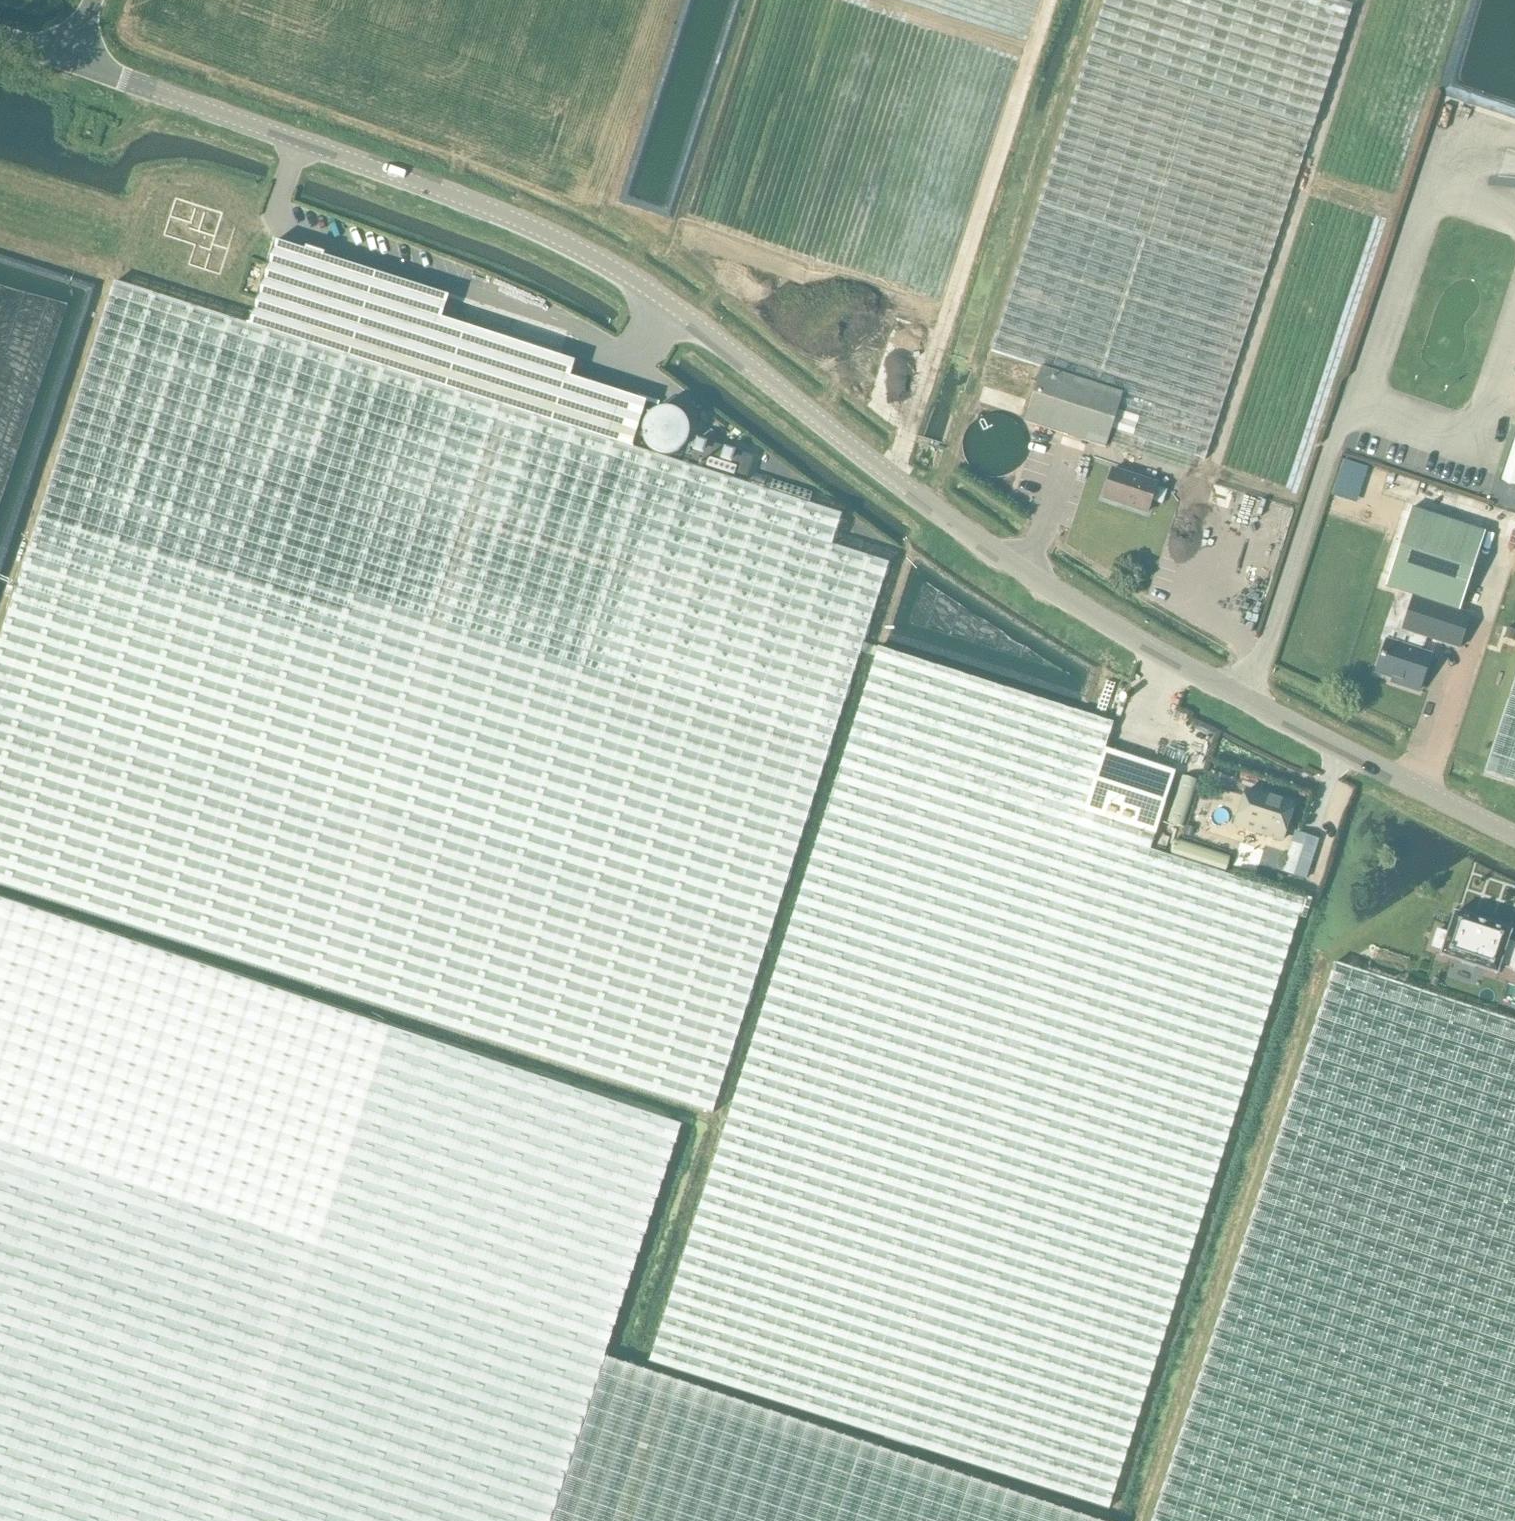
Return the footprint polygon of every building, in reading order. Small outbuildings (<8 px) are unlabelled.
[(1206,458),(1353,6),(1335,0),(1106,0),(992,351),(1042,368),(1025,422),(1106,448),(1112,430),(1206,458)] [(180,185),(159,245),(207,260),(200,280),(229,288),(251,222),(223,212),(228,201),(180,185)] [(633,443),(646,402),(571,379),(576,362),(443,320),(452,296),(276,242),(249,325),(113,281),(0,638),(0,884),(710,1111),(888,563),(832,545),(840,514),(746,482),(691,463),(633,443)] [(1498,483),(1514,489),(1514,432),(1498,483)] [(691,463),(746,482),(754,457),(699,439),(691,463)] [(1361,486),(1367,468),(1343,460),(1332,494),(1348,500),(1353,483),(1361,486)] [(1103,499),(1147,513),(1157,483),(1113,468),(1103,499)] [(1400,684),(1418,690),(1430,655),(1422,653),(1427,639),(1460,649),(1472,614),(1460,611),(1486,531),(1412,507),(1386,587),(1412,596),(1401,630),(1413,634),(1409,648),(1387,641),(1377,672),(1401,680),(1400,684)] [(655,1364),(1112,1509),(1306,898),(1226,873),(1230,858),(1175,841),(1171,856),(1152,850),(1176,772),(1106,750),(1113,722),(879,647),(776,966),(780,967),(655,1364)] [(1514,785),(1514,678),(1483,774),(1514,785)] [(1236,825),(1283,840),(1295,802),(1278,796),(1277,800),(1247,791),(1236,825)] [(1292,840),(1282,873),(1307,880),(1317,848),(1292,840)] [(0,898),(0,1520),(1097,1520),(603,1357),(681,1125),(0,898)] [(1507,943),(1510,935),(1510,934),(1511,932),(1454,913),(1454,915),(1454,916),(1448,934),(1438,931),(1433,946),(1443,950),(1442,953),(1441,953),(1441,955),(1497,974),(1498,972),(1500,963),(1514,968),(1514,946),(1507,943)] [(1336,963),(1153,1520),(1514,1520),(1514,1022),(1336,963)]
